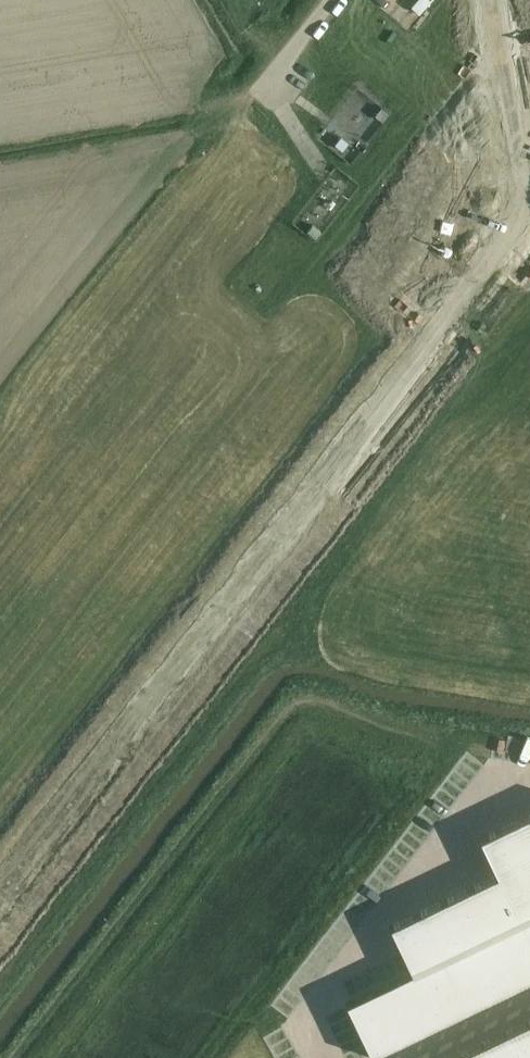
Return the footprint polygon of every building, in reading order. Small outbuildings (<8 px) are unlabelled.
[(348,148),(342,155),(350,162),(356,155),(348,148)] [(335,210),(349,193),(335,181),(321,198),(335,210)] [(344,1002),(372,1057),(391,1057),(529,989),(529,828),(471,858),(484,887),(394,936),(411,968),(344,1002)] [(485,1057),(529,1057),(529,1035),(485,1057)]
